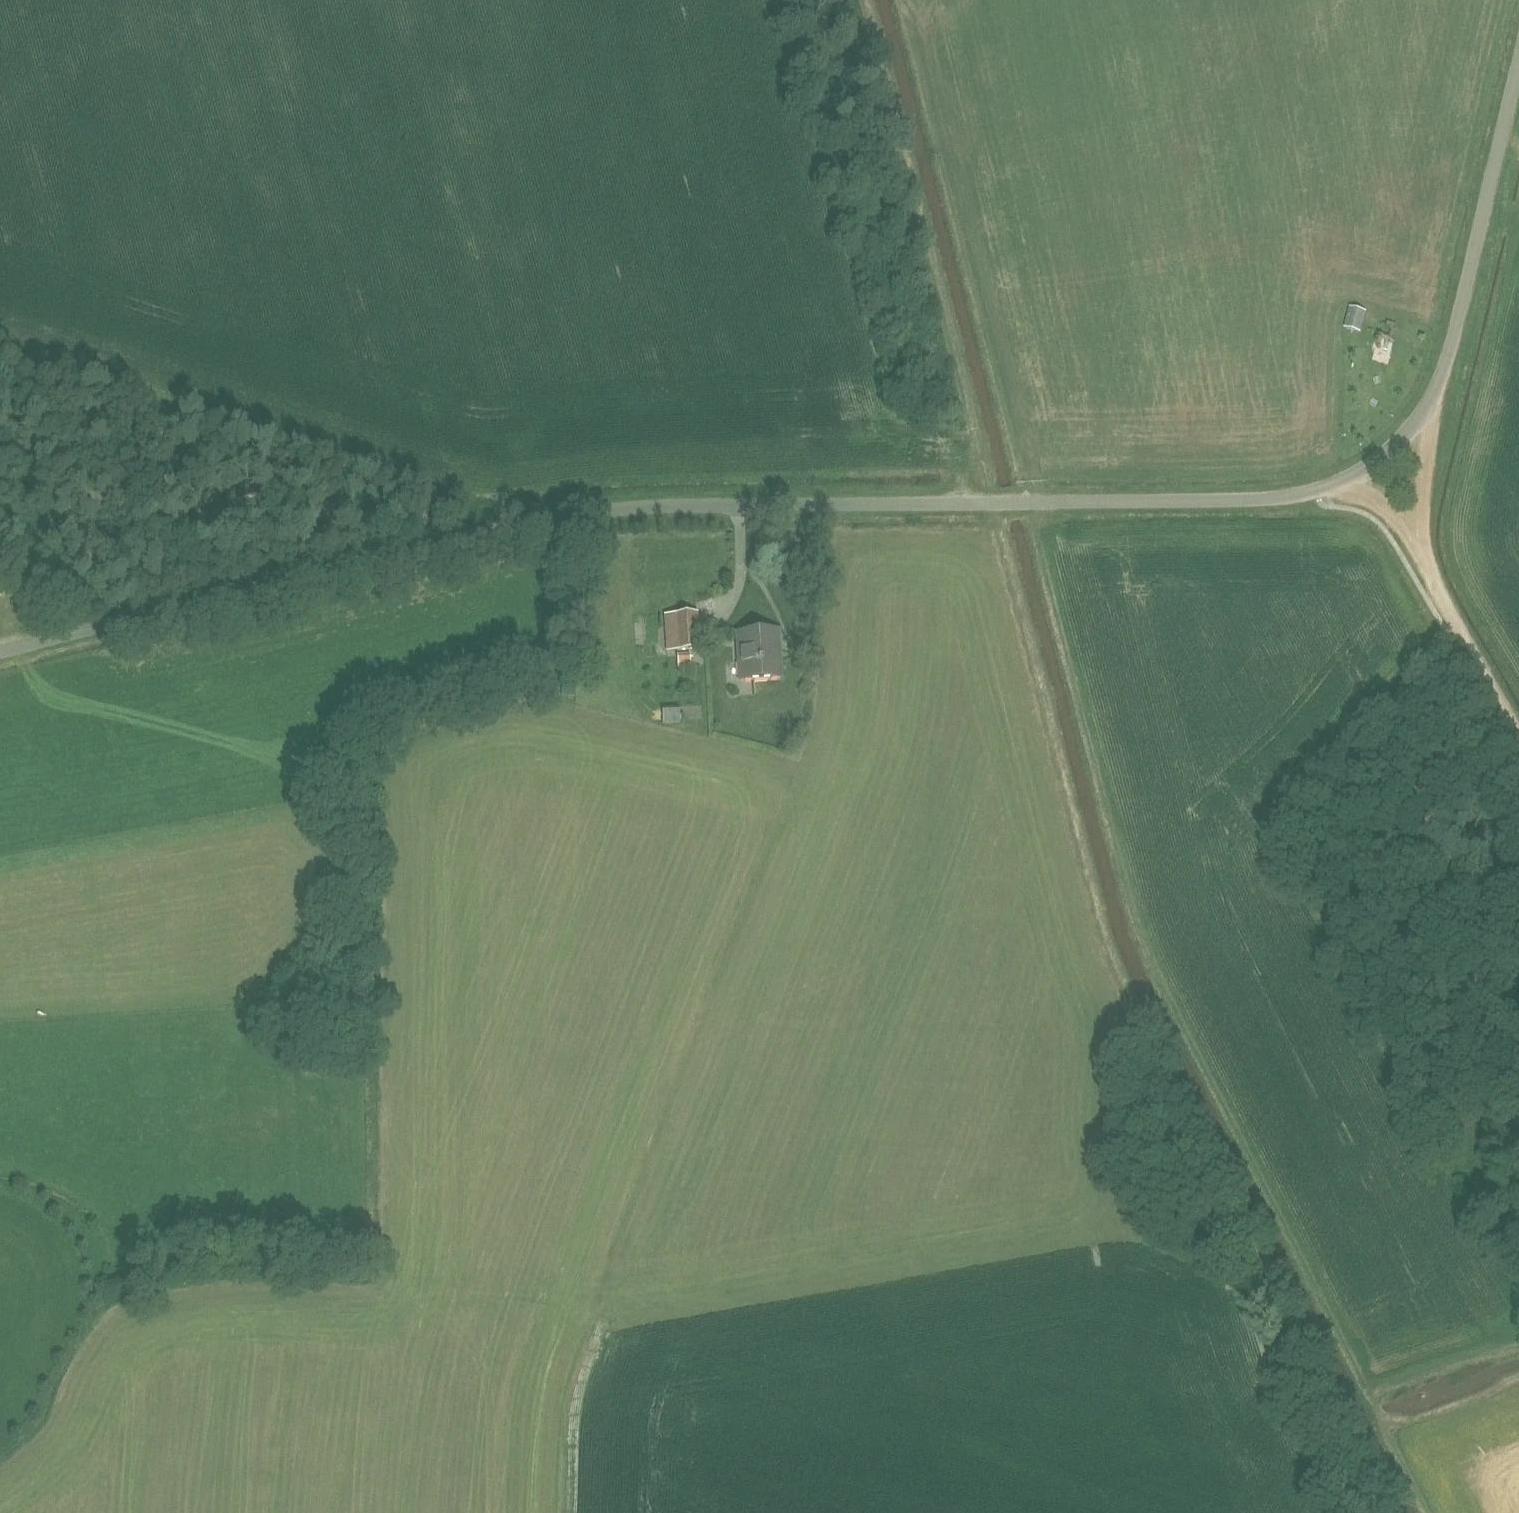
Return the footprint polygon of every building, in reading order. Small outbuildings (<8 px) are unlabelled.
[(1362,333),(1367,313),(1348,309),(1344,328),(1362,333)] [(700,611),(666,613),(669,650),(703,648),(700,611)] [(778,631),(738,634),(741,681),(781,678),(778,631)] [(691,660),(677,660),(678,670),(692,670),(691,660)]
